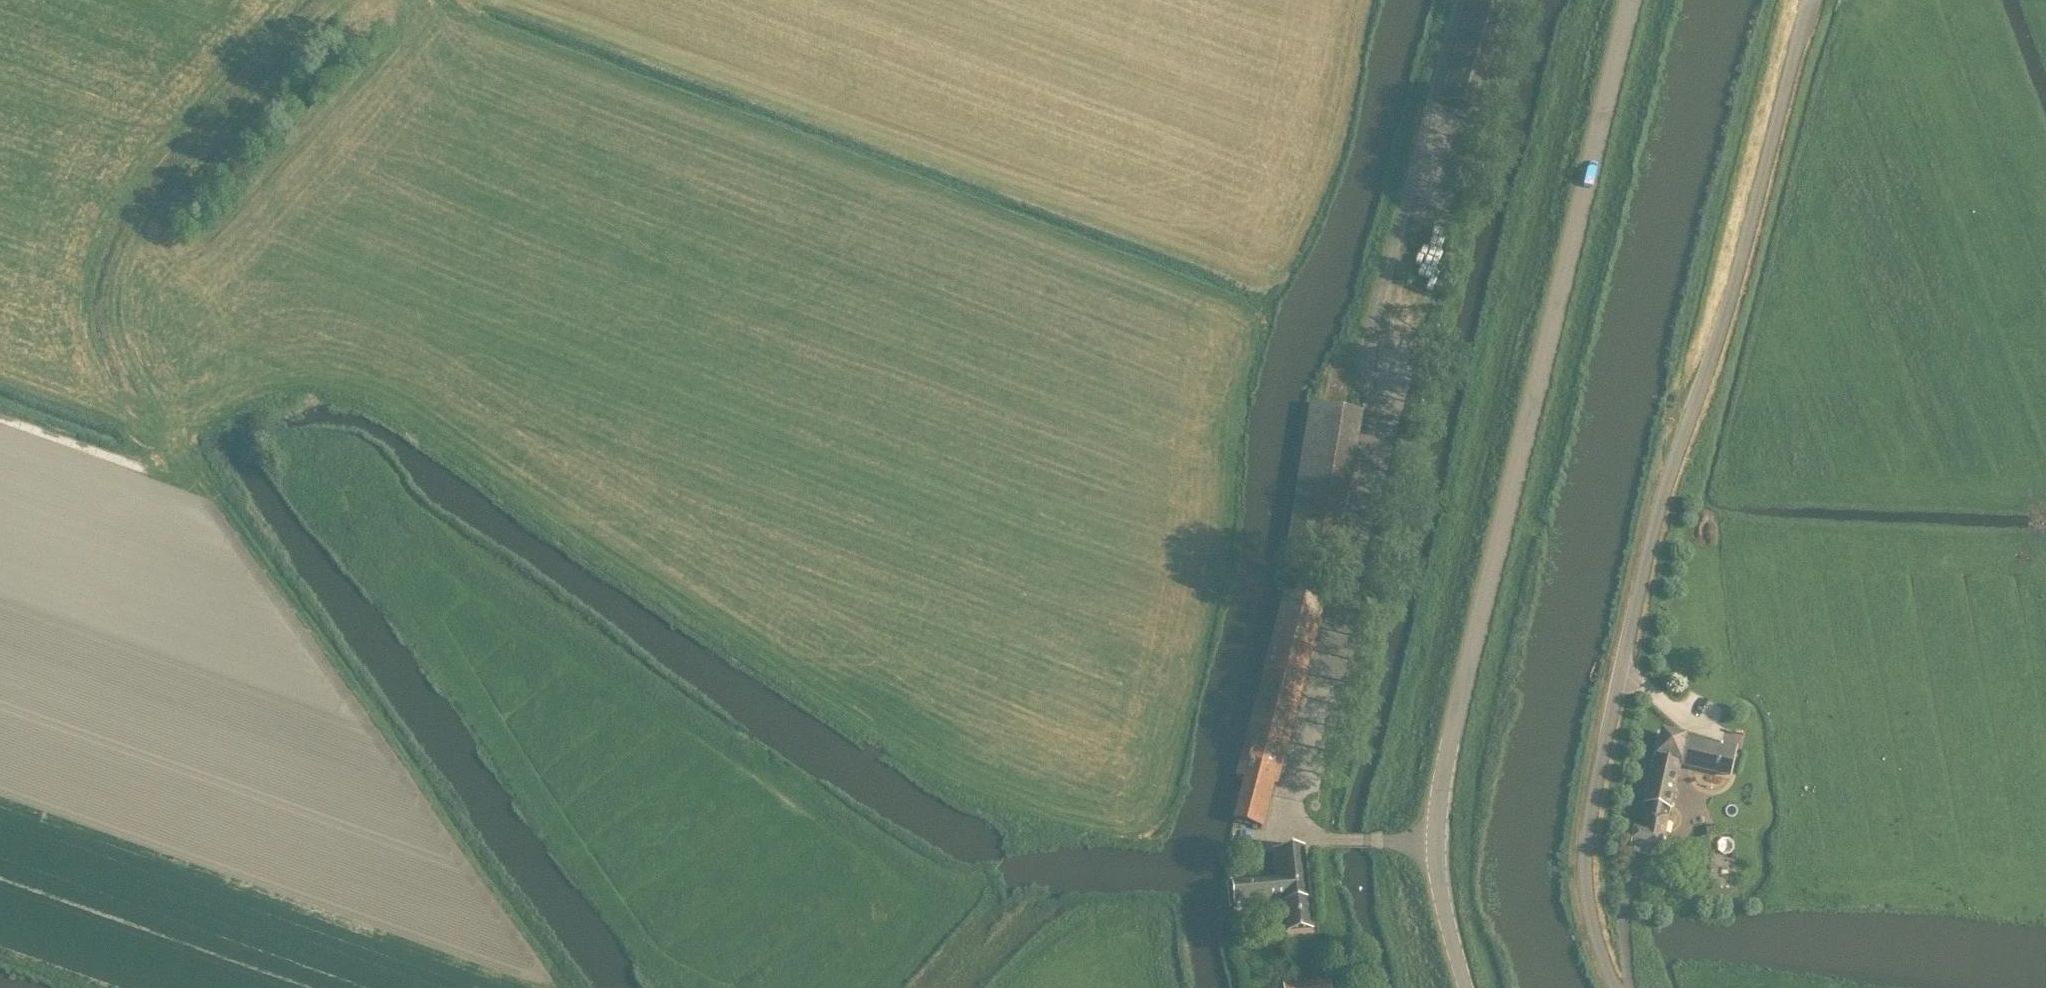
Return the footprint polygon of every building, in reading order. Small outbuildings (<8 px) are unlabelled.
[(1284,560),(1331,568),(1356,408),(1309,401),(1284,560)] [(1225,814),(1264,825),(1323,600),(1309,596),(1310,590),(1296,586),(1294,592),(1284,589),(1225,814)] [(1630,844),(1660,850),(1679,763),(1729,775),(1735,747),(1685,735),(1659,729),(1644,800),(1648,801),(1643,826),(1634,824),(1630,844)] [(1232,901),(1284,896),(1287,930),(1311,928),(1302,844),(1272,847),(1275,875),(1231,880),(1232,901)] [(1329,978),(1282,982),(1283,987),(1330,987),(1329,978)]
